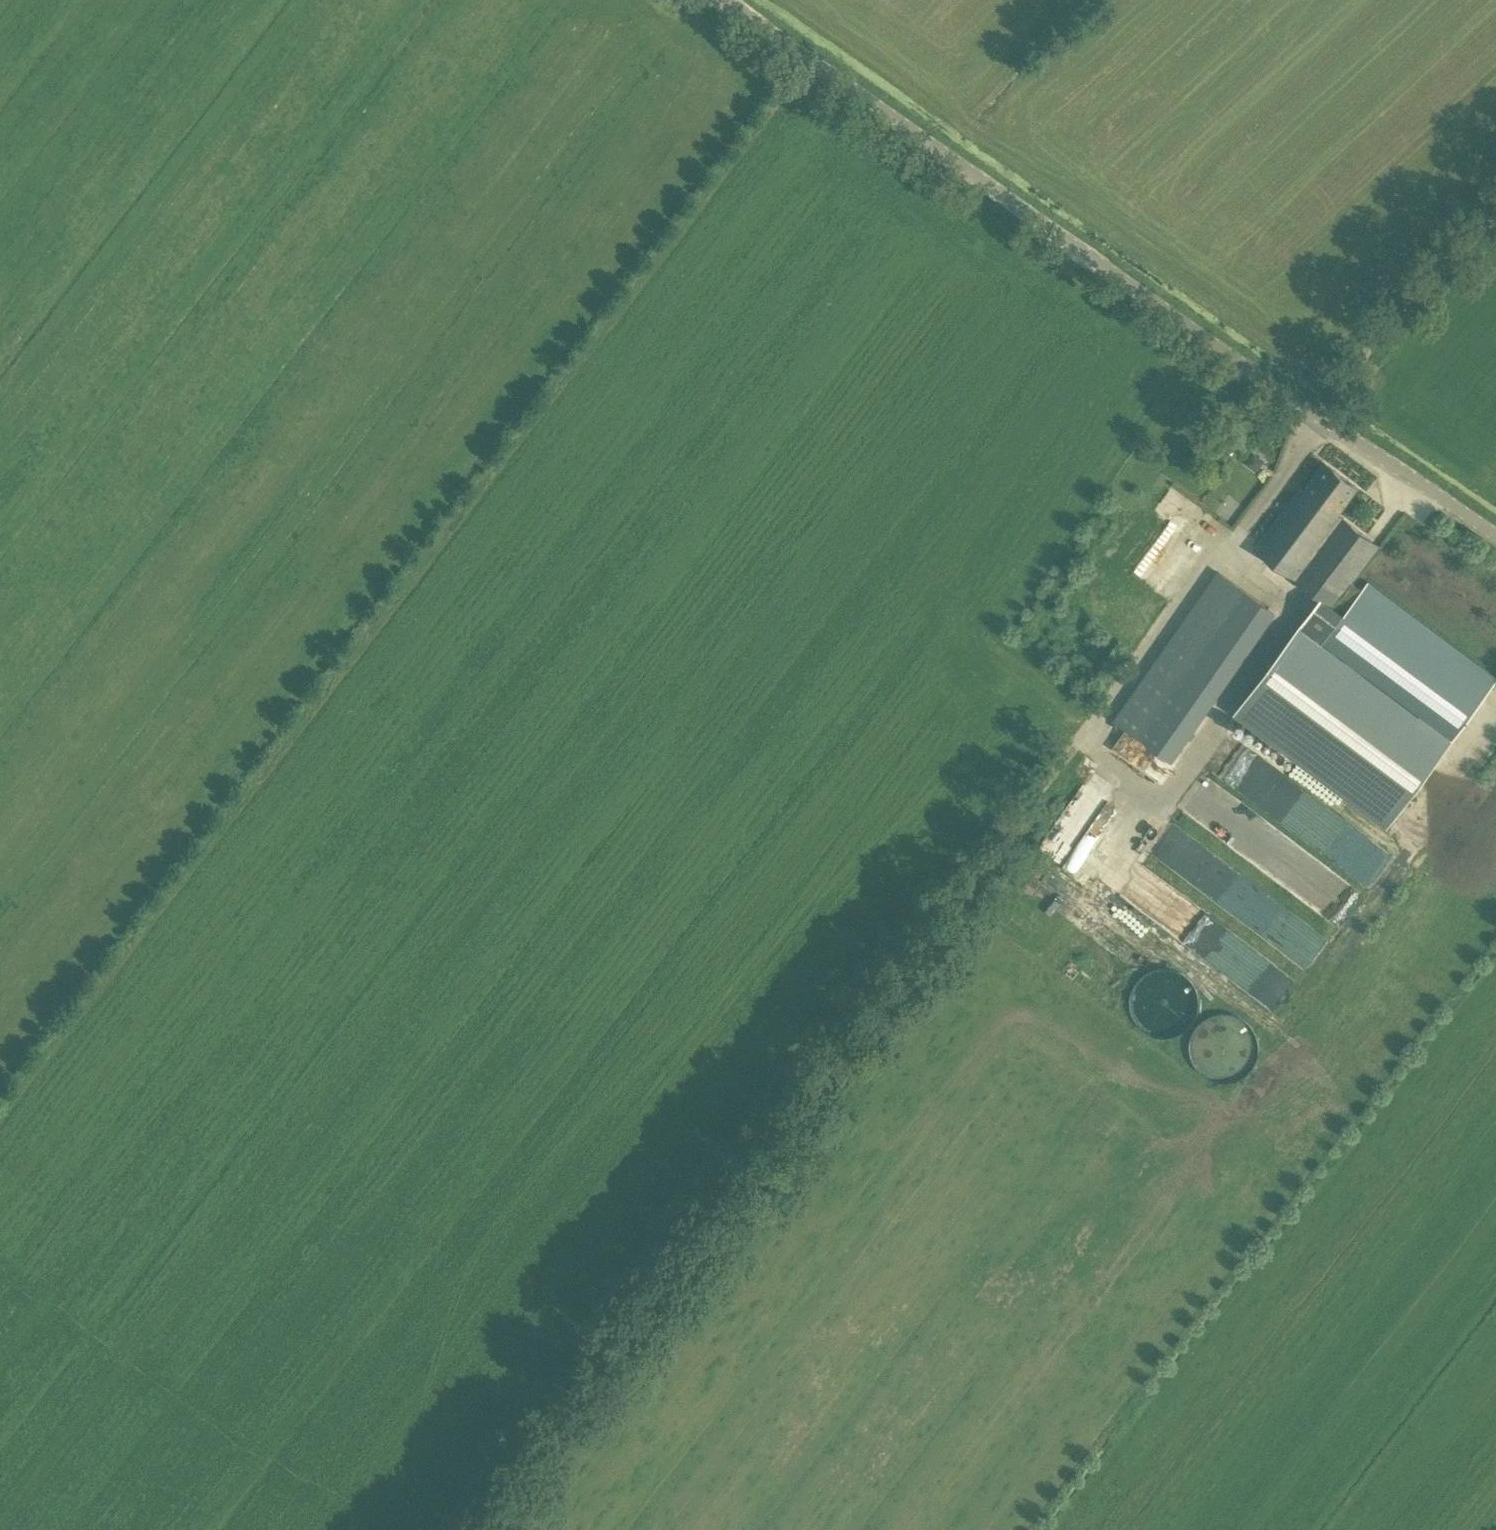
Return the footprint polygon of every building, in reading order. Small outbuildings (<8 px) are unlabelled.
[(1322,597),(1237,711),(1387,823),(1447,744),(1415,720),(1463,656),(1367,584),(1361,591),(1350,583),(1378,546),(1337,515),(1357,488),(1324,463),(1303,491),(1300,488),(1255,547),(1322,597)] [(1182,758),(1276,602),(1216,566),(1122,722),(1182,758)] [(1104,805),(1083,835),(1100,848),(1122,818),(1104,805)] [(1234,834),(1227,844),(1273,872),(1280,860),(1306,876),(1315,860),(1305,855),(1306,853),(1298,849),(1303,841),(1254,812),(1250,820),(1254,822),(1244,840),(1234,834)] [(1206,956),(1273,1006),(1295,978),(1227,927),(1206,956)]
